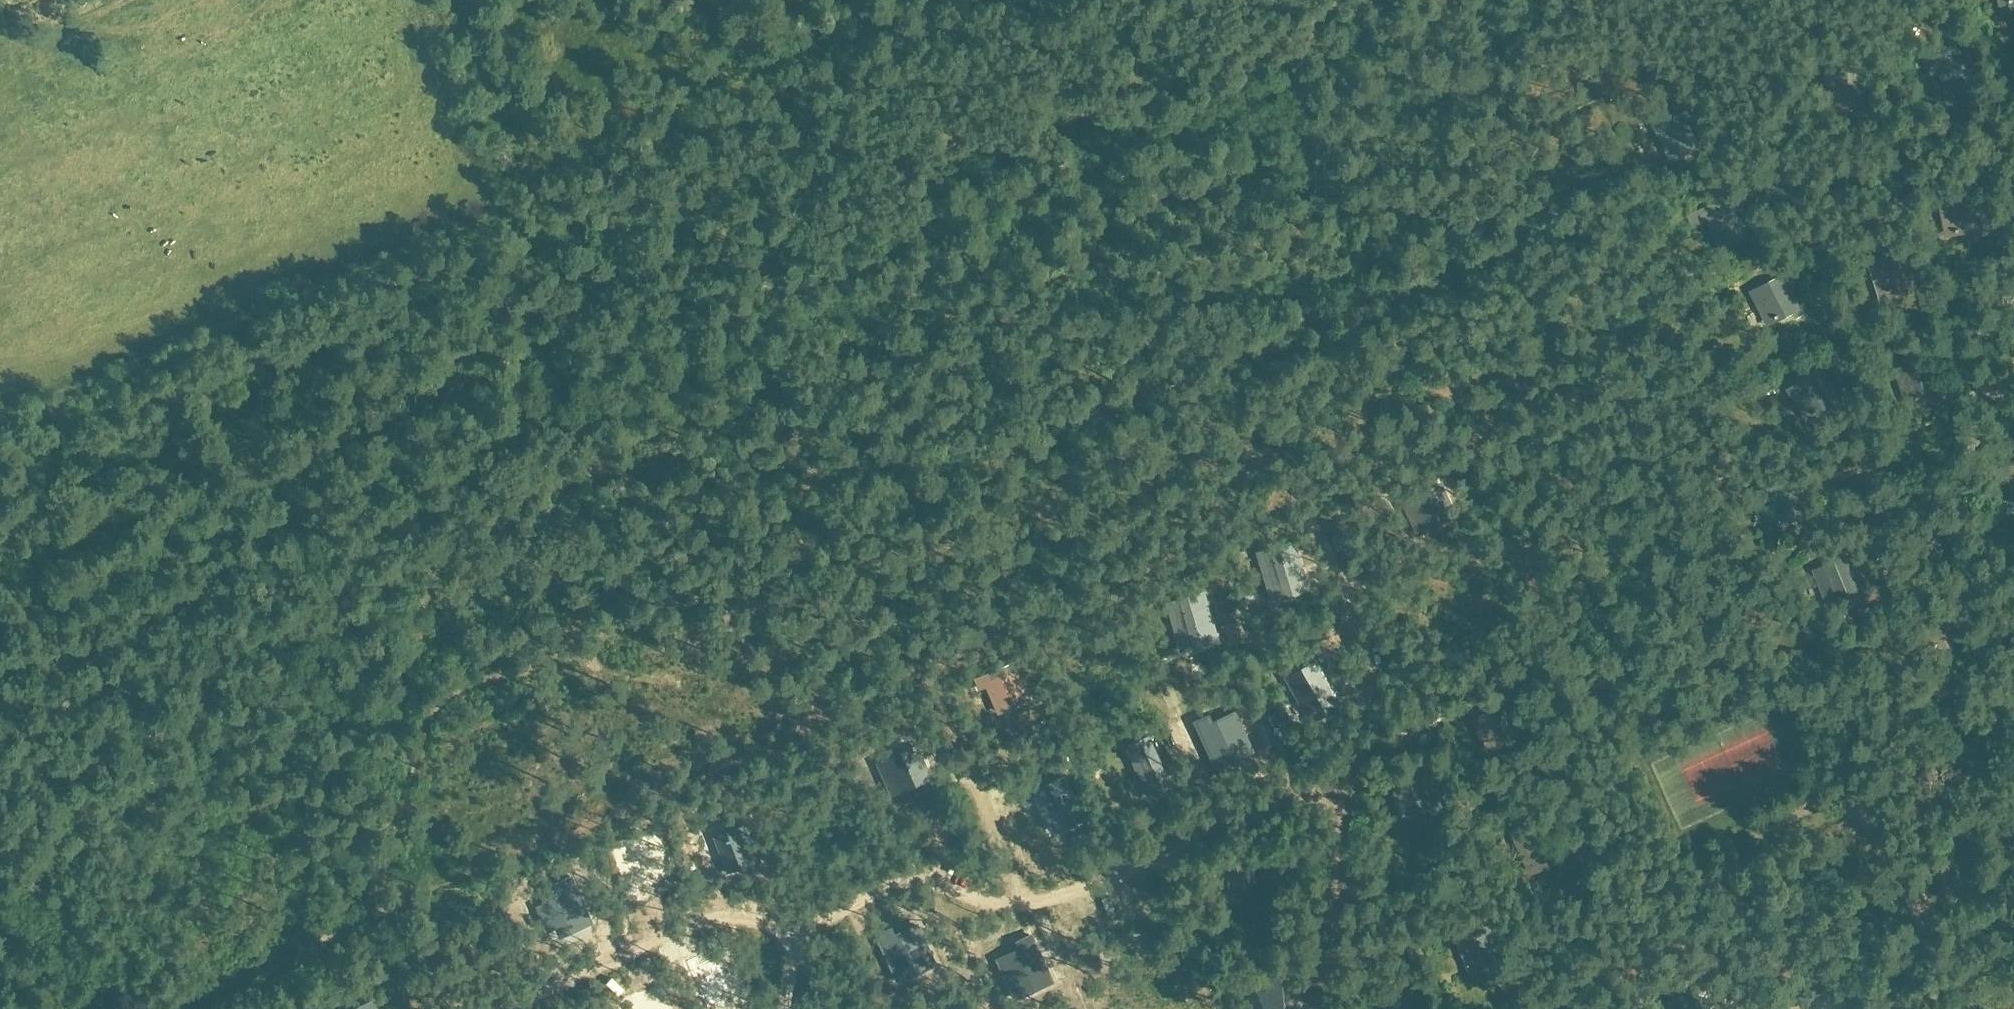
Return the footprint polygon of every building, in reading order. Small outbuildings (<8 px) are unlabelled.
[(1964,52),(1964,53),(1937,62),(1947,92),(1975,83),(1967,59),(1973,57),(1971,50),(1964,52)] [(1854,69),(1855,70),(1827,77),(1835,108),(1864,100),(1857,76),(1863,74),(1861,67),(1854,69)] [(1654,123),(1667,152),(1676,147),(1676,148),(1680,147),(1679,146),(1694,139),(1684,116),(1689,114),(1686,107),(1679,110),(1680,111),(1654,123)] [(1941,195),(1946,227),(1956,225),(1956,228),(1960,227),(1960,224),(1974,222),(1976,234),(1987,232),(1980,188),(1969,189),(1969,191),(1941,195)] [(1694,209),(1700,221),(1707,217),(1715,234),(1724,230),(1725,232),(1728,231),(1727,228),(1741,221),(1731,199),(1736,196),(1733,189),(1726,192),(1727,193),(1694,209)] [(1905,248),(1896,251),(1896,252),(1869,261),(1878,291),(1906,283),(1910,294),(1919,291),(1905,248)] [(1803,319),(1786,277),(1778,280),(1779,281),(1752,292),(1764,321),(1774,317),(1775,320),(1778,318),(1777,316),(1791,310),(1796,321),(1803,319)] [(1937,400),(1945,397),(1931,355),(1922,358),(1923,359),(1897,368),(1896,368),(1906,398),(1915,395),(1916,398),(1920,396),(1919,394),(1933,389),(1937,400)] [(1815,410),(1828,403),(1834,414),(1844,409),(1823,369),(1813,375),(1814,376),(1788,389),(1803,417),(1811,412),(1812,415),(1816,413),(1815,410)] [(1760,493),(1766,525),(1775,523),(1776,525),(1780,525),(1779,522),(1794,519),(1796,531),(1804,530),(1796,485),(1788,487),(1788,488),(1760,493)] [(1301,543),(1265,555),(1278,593),(1297,586),(1300,594),(1317,588),(1301,543)] [(1842,594),(1856,588),(1860,599),(1861,599),(1861,598),(1869,595),(1870,595),(1864,579),(1854,583),(1847,565),(1853,563),(1850,555),(1843,558),(1843,559),(1818,570),(1818,569),(1817,570),(1829,600),(1838,596),(1839,598),(1843,597),(1842,594)] [(1197,604),(1161,617),(1174,654),(1193,647),(1196,655),(1213,649),(1197,604)] [(1317,650),(1281,668),(1300,709),(1329,695),(1315,664),(1322,661),(1317,650)] [(988,684),(997,705),(1026,693),(1012,662),(976,678),(980,687),(988,684)] [(1509,730),(1499,706),(1472,717),(1482,744),(1511,733),(1513,738),(1522,735),(1519,726),(1509,730)] [(1241,721),(1212,734),(1225,763),(1254,750),(1241,721)] [(1725,757),(1732,776),(1719,781),(1727,804),(1760,792),(1758,785),(1790,774),(1778,738),(1725,757)] [(1146,739),(1121,750),(1142,798),(1157,791),(1159,795),(1169,790),(1146,739)] [(912,746),(884,759),(897,788),(926,775),(912,746)] [(1051,824),(1077,812),(1079,811),(1063,776),(1021,794),(1026,804),(1038,799),(1049,825),(1051,824)] [(749,804),(753,802),(752,801),(715,819),(720,830),(727,827),(735,844),(728,847),(733,859),(771,841),(770,840),(767,842),(749,804)] [(651,831),(622,844),(635,873),(664,860),(651,831)] [(570,874),(541,887),(554,916),(583,904),(570,874)] [(1243,892),(1247,903),(1264,897),(1260,885),(1243,892)] [(899,981),(922,970),(915,954),(928,948),(916,923),(895,933),(891,926),(876,933),(899,981)] [(1456,939),(1467,967),(1494,957),(1496,962),(1506,959),(1503,950),(1493,953),(1483,926),(1471,930),(1472,933),(1456,939)] [(1021,977),(1028,993),(1052,982),(1031,934),(1016,940),(1019,948),(997,958),(1008,982),(1021,977)] [(1279,974),(1263,981),(1267,988),(1235,1002),(1237,1008),(1281,1008),(1279,974)]
